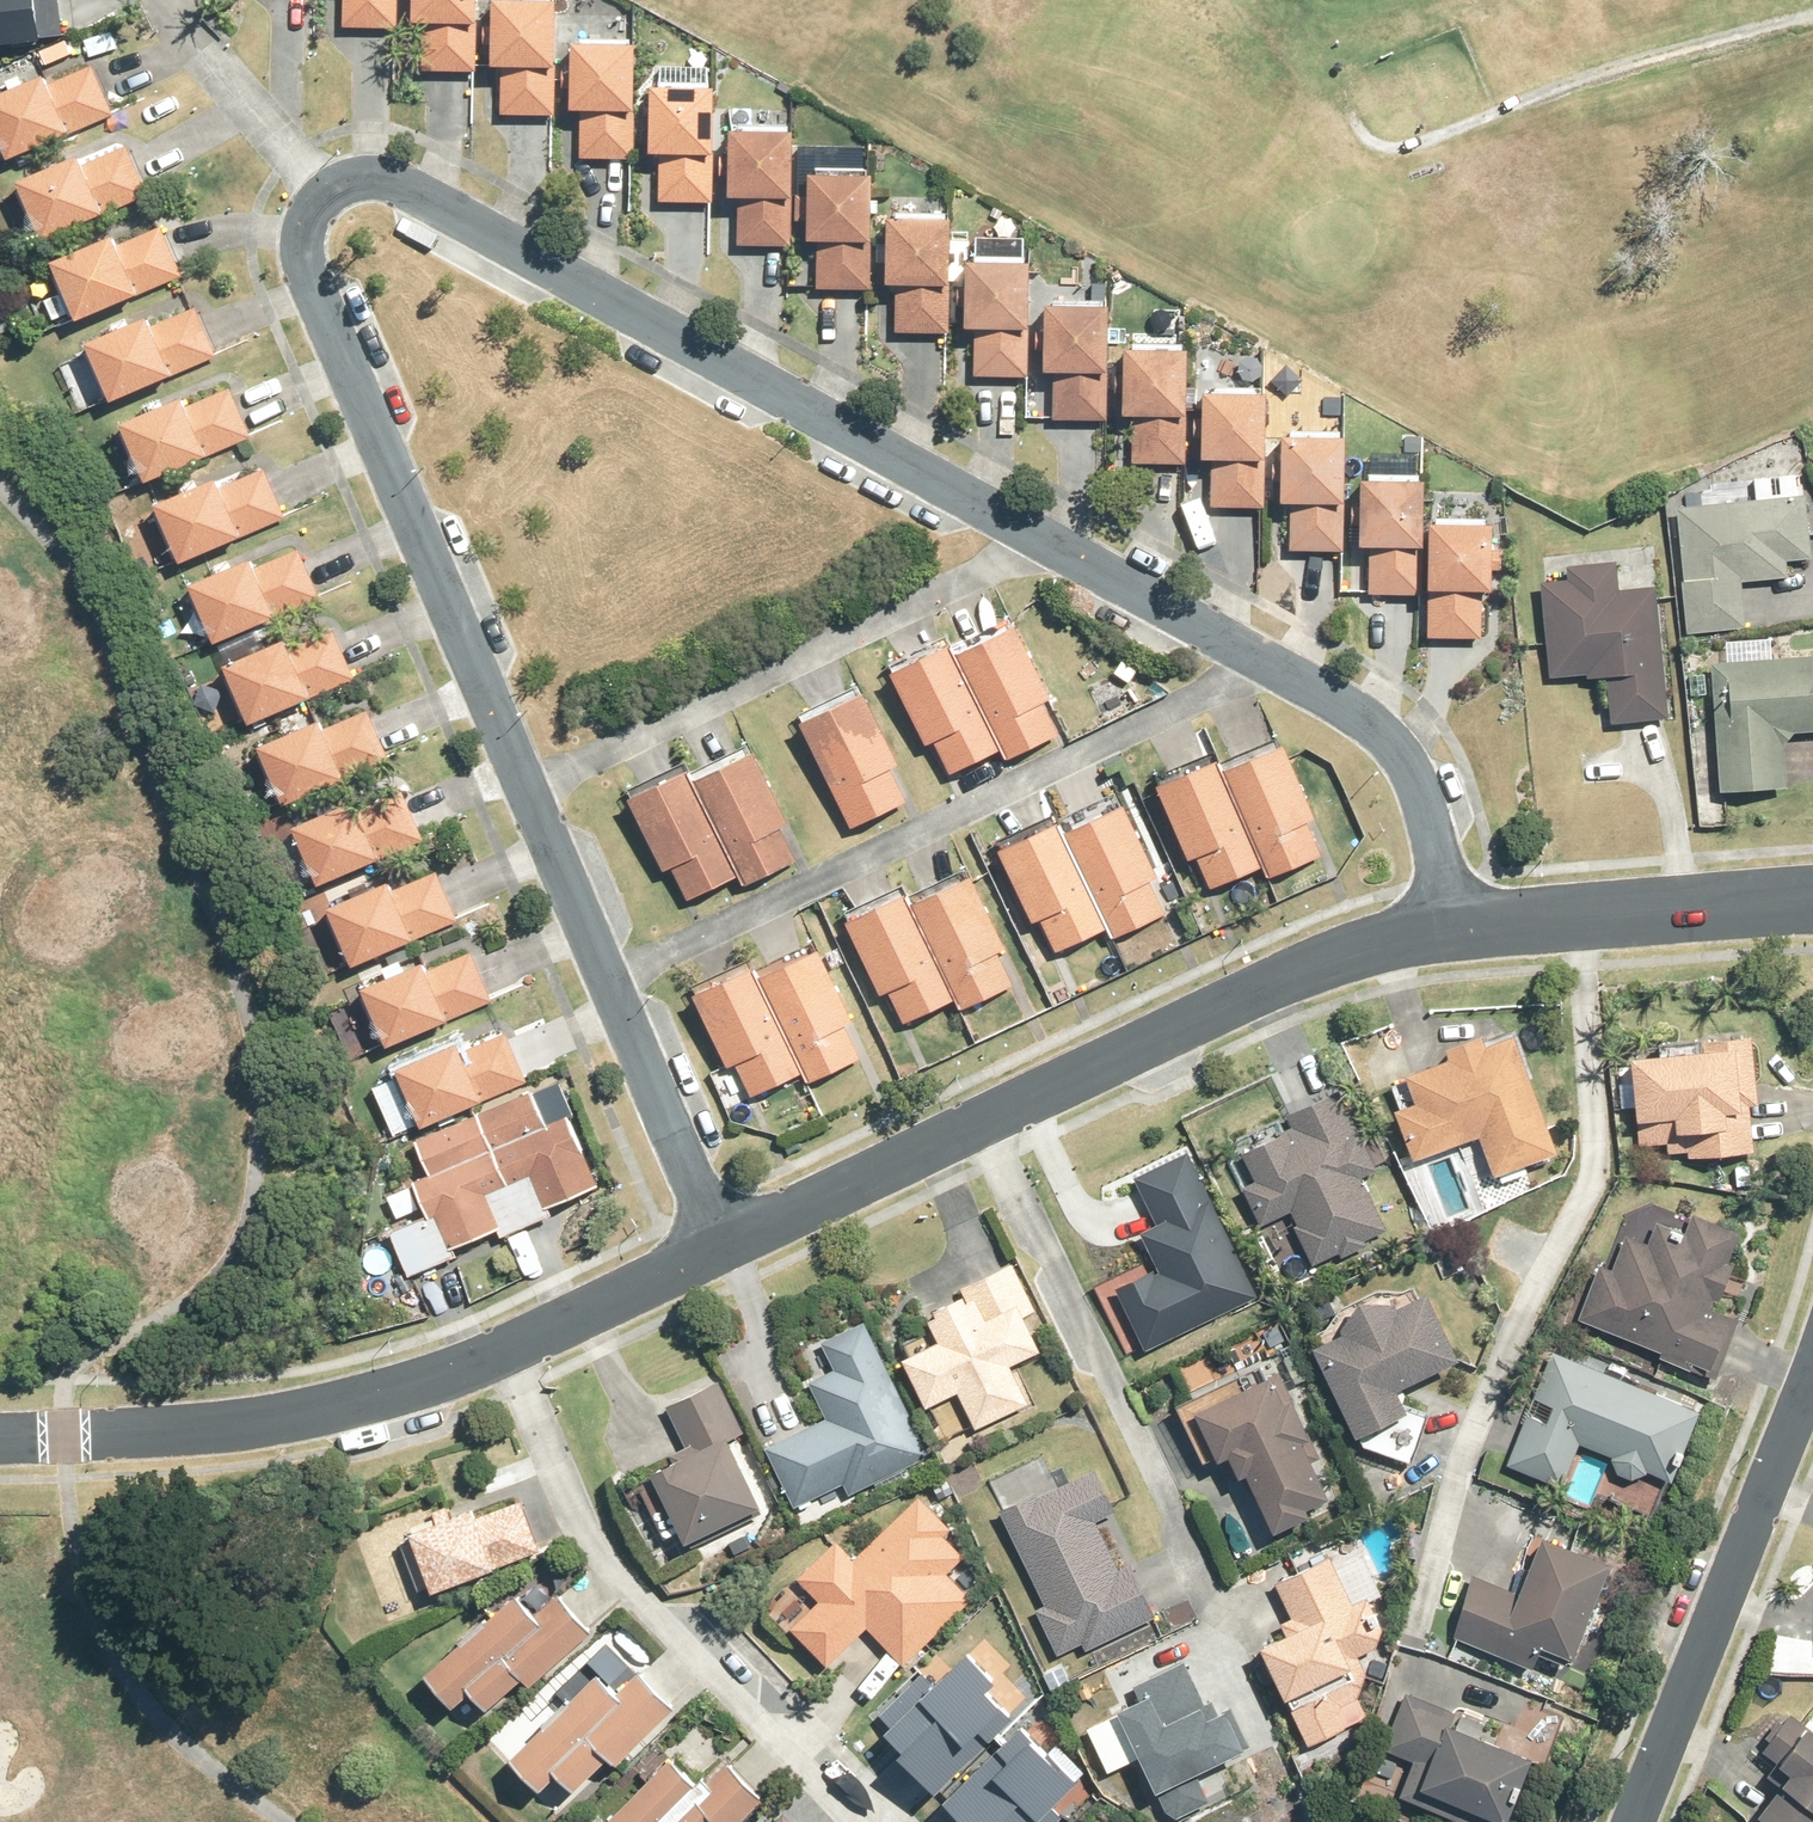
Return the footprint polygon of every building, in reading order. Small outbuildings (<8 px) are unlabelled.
[(60,30),(57,0),(0,0),(0,37),(60,30)] [(342,23),(397,25),(397,0),(342,0),(342,23)] [(421,17),(421,67),(474,68),(474,0),(410,0),(409,17),(421,17)] [(489,61),(500,62),(500,111),(554,112),(555,0),(490,0),(489,61)] [(635,39),(570,38),(569,105),(579,105),(578,156),(634,157),(635,39)] [(0,85),(0,146),(3,154),(65,128),(67,132),(113,112),(91,61),(45,80),(40,68),(0,85)] [(659,149),(659,199),(712,200),(713,83),(648,81),(647,148),(659,149)] [(792,127),(728,124),(727,192),(738,193),(738,242),(791,243),(792,127)] [(75,150),(13,176),(38,236),(100,210),(100,213),(146,192),(125,143),(79,163),(75,150)] [(817,236),(816,287),(871,287),(872,170),(807,169),(806,235),(817,236)] [(887,212),(885,279),(896,280),(895,329),(950,330),(950,214),(887,212)] [(109,233),(48,257),(73,315),(134,290),(135,294),(180,273),(159,223),(113,243),(109,233)] [(1029,258),(966,256),(965,323),(975,323),(974,373),(1029,374),(1029,258)] [(1044,302),(1044,367),(1054,367),(1053,417),(1108,418),(1108,302),(1044,302)] [(144,314),(82,338),(106,397),(167,373),(167,376),(215,353),(194,304),(148,324),(144,314)] [(1133,411),(1132,461),(1187,461),(1187,345),(1124,343),(1123,411),(1133,411)] [(179,393),(117,419),(143,479),(204,453),(204,455),(251,435),(230,386),(185,405),(179,393)] [(1213,455),(1211,503),(1265,505),(1269,389),(1203,387),(1201,454),(1213,455)] [(1347,433),(1281,431),(1282,498),(1291,498),(1290,548),(1344,548),(1347,433)] [(212,476),(153,501),(177,560),(237,534),(238,535),(284,516),(263,466),(216,486),(212,476)] [(1362,475),(1360,542),(1371,542),(1369,591),(1421,594),(1425,477),(1362,475)] [(1686,579),(1682,579),(1688,632),(1748,625),(1743,579),(1790,574),(1788,558),(1812,555),(1812,554),(1806,491),(1678,505),(1686,579)] [(1495,500),(1495,514),(1506,514),(1506,499),(1495,500)] [(1501,568),(1502,547),(1493,547),(1492,521),(1431,519),(1429,634),(1482,636),(1483,587),(1492,587),(1492,567),(1501,568)] [(247,555),(186,581),(211,640),(271,614),(272,617),(317,598),(296,548),(252,567),(247,555)] [(1570,577),(1543,580),(1552,675),(1589,672),(1589,675),(1610,673),(1615,723),(1669,717),(1657,585),(1620,588),(1618,559),(1569,564),(1570,577)] [(1013,620),(953,650),(1000,746),(1006,755),(1058,730),(1041,697),(1048,693),(1013,620)] [(282,636),(221,662),(247,721),(305,696),(306,697),(353,677),(332,628),(287,647),(282,636)] [(1000,746),(953,650),(949,642),(890,671),(925,742),(933,738),(949,771),(1000,746)] [(1713,660),(1721,787),(1787,782),(1785,743),(1796,730),(1812,729),(1812,653),(1713,660)] [(907,800),(889,766),(897,762),(862,689),(799,720),(851,827),(907,800)] [(315,718),(255,743),(280,802),(340,777),(341,778),(386,759),(365,710),(320,729),(315,718)] [(1284,742),(1222,767),(1263,866),(1267,876),(1320,854),(1305,820),(1315,816),(1284,742)] [(780,826),(788,822),(754,750),(693,778),(738,872),(743,884),(795,859),(780,826)] [(1218,758),(1157,783),(1187,857),(1196,853),(1211,888),(1263,866),(1222,767),(1218,758)] [(688,767),(627,796),(662,868),(670,865),(685,898),(738,872),(693,778),(688,767)] [(349,798),(290,823),(316,883),(421,838),(399,788),(354,808),(349,798)] [(1164,915),(1149,880),(1157,877),(1123,803),(1062,830),(1106,928),(1111,939),(1164,915)] [(1106,928),(1062,830),(1058,820),(999,847),(1032,920),(1041,917),(1056,951),(1106,928)] [(383,878),(323,906),(350,963),(407,937),(409,941),(455,919),(432,870),(388,890),(383,878)] [(911,900),(956,998),(960,1007),(1012,984),(997,951),(1006,947),(971,872),(911,900)] [(907,891),(846,919),(881,994),(888,990),(903,1022),(956,998),(911,900),(907,891)] [(759,974),(804,1071),(809,1081),(860,1058),(845,1025),(853,1021),(818,946),(759,974)] [(359,985),(384,1045),(490,1000),(469,950),(425,968),(422,959),(359,985)] [(804,1071),(759,974),(755,965),(694,994),(727,1066),(735,1062),(751,1095),(804,1071)] [(455,1040),(394,1068),(420,1125),(476,1100),(477,1102),(525,1081),(503,1031),(460,1050),(455,1040)] [(1418,1102),(1397,1110),(1414,1159),(1482,1135),(1497,1174),(1559,1151),(1516,1032),(1488,1042),(1485,1034),(1449,1047),(1453,1056),(1407,1073),(1418,1102)] [(1751,1035),(1703,1039),(1703,1048),(1632,1055),(1642,1146),(1668,1144),(1669,1152),(1690,1149),(1691,1157),(1756,1150),(1751,1104),(1759,1104),(1751,1035)] [(1340,1087),(1288,1112),(1295,1126),(1243,1151),(1256,1178),(1244,1184),(1263,1223),(1292,1209),(1298,1222),(1295,1224),(1313,1264),(1340,1251),(1343,1256),(1368,1244),(1366,1240),(1389,1229),(1363,1173),(1377,1166),(1340,1087)] [(530,1091),(477,1113),(525,1226),(551,1215),(546,1205),(595,1184),(567,1117),(545,1125),(530,1091)] [(412,1182),(427,1217),(389,1233),(407,1275),(455,1254),(452,1247),(496,1229),(500,1237),(525,1226),(477,1113),(414,1140),(428,1175),(412,1182)] [(1258,1294),(1187,1145),(1132,1172),(1154,1219),(1139,1227),(1158,1268),(1154,1270),(1151,1265),(1114,1283),(1145,1347),(1258,1294)] [(1735,1264),(1729,1261),(1741,1229),(1696,1211),(1688,1232),(1660,1221),(1651,1243),(1629,1234),(1615,1270),(1601,1264),(1580,1320),(1662,1351),(1660,1356),(1690,1368),(1693,1361),(1712,1368),(1709,1375),(1717,1379),(1740,1318),(1713,1307),(1717,1297),(1721,1299),(1735,1264)] [(931,1307),(934,1315),(928,1317),(938,1341),(903,1357),(925,1406),(958,1392),(974,1428),(1026,1404),(1009,1365),(1040,1351),(1023,1316),(1035,1310),(1012,1263),(960,1287),(963,1293),(931,1307)] [(1360,1299),(1341,1326),(1345,1333),(1315,1346),(1357,1436),(1409,1412),(1398,1389),(1459,1360),(1428,1294),(1399,1307),(1396,1300),(1392,1303),(1360,1299)] [(930,1454),(862,1316),(820,1337),(833,1365),(807,1378),(825,1415),(764,1444),(794,1505),(843,1481),(849,1493),(930,1454)] [(1700,1408),(1555,1352),(1537,1399),(1556,1407),(1550,1422),(1528,1414),(1509,1464),(1563,1485),(1579,1442),(1615,1456),(1613,1461),(1620,1472),(1636,1479),(1647,1472),(1648,1469),(1673,1479),(1700,1408)] [(1280,1371),(1197,1408),(1219,1459),(1231,1454),(1240,1476),(1247,1472),(1273,1529),(1311,1513),(1307,1505),(1329,1495),(1313,1460),(1318,1458),(1280,1371)] [(651,1470),(656,1481),(642,1488),(664,1537),(679,1530),(685,1541),(759,1507),(729,1441),(744,1434),(719,1382),(667,1407),(686,1447),(672,1453),(675,1459),(651,1470)] [(1033,1489),(998,1506),(1044,1602),(1035,1606),(1057,1652),(1081,1640),(1084,1647),(1155,1614),(1129,1561),(1118,1566),(1096,1518),(1115,1509),(1094,1466),(1036,1493),(1033,1489)] [(818,1600),(790,1627),(825,1664),(866,1625),(902,1664),(971,1599),(944,1570),(962,1553),(943,1533),(949,1527),(919,1495),(853,1558),(835,1539),(795,1575),(818,1600)] [(409,1533),(430,1592),(539,1551),(520,1501),(474,1519),(470,1508),(450,1516),(447,1509),(432,1514),(436,1523),(409,1533)] [(1544,1535),(1522,1592),(1474,1573),(1450,1634),(1533,1667),(1539,1651),(1567,1663),(1571,1654),(1573,1654),(1610,1564),(1544,1535)] [(1286,1634),(1261,1646),(1308,1747),(1345,1729),(1338,1715),(1341,1705),(1359,1696),(1366,1675),(1357,1656),(1374,1648),(1382,1628),(1367,1597),(1352,1603),(1330,1557),(1275,1582),(1292,1618),(1282,1623),(1286,1634)] [(458,1639),(461,1642),(424,1675),(451,1707),(469,1691),(485,1710),(522,1677),(529,1685),(590,1633),(556,1594),(531,1616),(513,1595),(485,1619),(482,1617),(458,1639)] [(1137,1693),(1115,1703),(1153,1784),(1247,1740),(1230,1704),(1225,1706),(1223,1702),(1215,1706),(1211,1698),(1204,1701),(1184,1658),(1132,1682),(1137,1693)] [(613,1695),(593,1675),(566,1703),(564,1701),(507,1760),(538,1790),(554,1772),(573,1790),(606,1756),(616,1766),(671,1709),(635,1674),(613,1695)] [(1385,1748),(1415,1760),(1402,1795),(1468,1821),(1504,1821),(1531,1753),(1479,1732),(1483,1723),(1406,1693),(1385,1748)] [(1760,1815),(1770,1821),(1812,1821),(1812,1730),(1791,1714),(1764,1751),(1779,1762),(1769,1775),(1782,1785),(1760,1815)] [(603,1821),(738,1821),(759,1801),(724,1767),(704,1787),(697,1780),(693,1786),(669,1758),(603,1821)] [(782,1810),(769,1821),(794,1821),(782,1810)]
